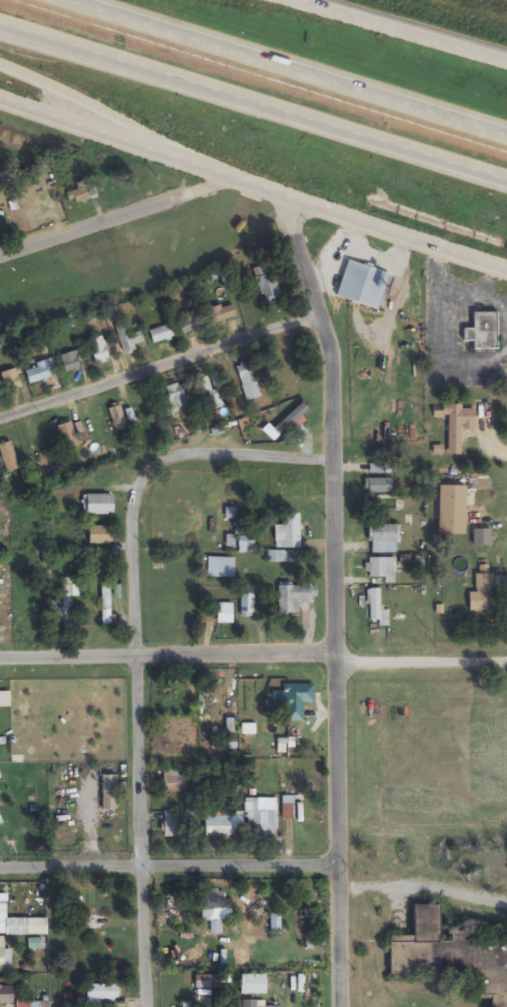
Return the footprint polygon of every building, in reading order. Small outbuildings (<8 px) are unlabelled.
[(68,203),(87,203),(88,184),(79,184),(79,192),(68,192),(68,203)] [(336,297),(379,311),(390,274),(348,260),(336,297)] [(253,269),(263,304),(282,298),(272,263),(253,269)] [(214,326),(237,318),(231,303),(209,312),(214,326)] [(474,351),(498,351),(498,313),(474,313),(474,330),(465,330),(465,342),(474,342),(474,351)] [(182,334),(200,329),(196,315),(178,320),(182,334)] [(133,340),(130,324),(117,327),(123,355),(136,352),(134,339),(133,340)] [(155,346),(175,337),(169,324),(149,332),(155,346)] [(90,340),(93,363),(108,361),(105,338),(90,340)] [(61,358),(66,373),(80,368),(74,353),(61,358)] [(29,384),(57,377),(53,362),(25,369),(29,384)] [(236,368),(248,402),(261,397),(250,363),(236,368)] [(7,393),(22,387),(16,369),(1,375),(7,393)] [(196,379),(206,412),(226,406),(215,373),(196,379)] [(195,403),(186,381),(164,390),(173,412),(195,403)] [(276,430),(282,436),(308,410),(301,404),(276,430)] [(475,409),(462,409),(462,404),(434,404),(434,418),(448,418),(448,454),(462,454),(462,435),(475,435),(475,409)] [(127,427),(119,406),(108,410),(115,431),(127,427)] [(66,451),(79,446),(70,423),(57,428),(66,451)] [(6,473),(19,469),(12,441),(0,444),(0,450),(6,473)] [(390,473),(390,464),(369,464),(369,473),(390,473)] [(393,478),(365,478),(365,492),(393,492),(393,478)] [(466,485),(440,485),(440,535),(466,535),(466,485)] [(113,514),(113,494),(86,494),(86,514),(113,514)] [(226,547),(234,547),(234,508),(226,508),(226,547)] [(276,547),(300,547),(300,513),(276,513),(276,547)] [(398,553),(398,525),(370,525),(370,553),(398,553)] [(111,544),(111,526),(92,526),(92,544),(111,544)] [(474,545),(490,545),(490,530),(474,530),(474,545)] [(253,537),(239,537),(239,547),(253,547),(253,537)] [(290,553),(275,553),(275,561),(290,561),(290,553)] [(234,577),(234,557),(207,557),(207,577),(234,577)] [(396,583),(396,558),(366,558),(366,578),(385,578),(385,583),(396,583)] [(469,611),(492,611),(492,565),(477,565),(477,592),(469,592),(469,611)] [(72,626),(72,581),(63,581),(63,626),(72,626)] [(102,626),(111,626),(111,585),(102,585),(102,626)] [(316,585),(278,585),(278,613),(300,613),(300,599),(316,599),(316,585)] [(240,617),(253,617),(253,586),(240,586),(240,617)] [(381,588),(368,588),(368,617),(381,617),(381,588)] [(233,602),(216,602),(216,624),(233,624),(233,602)] [(51,618),(59,616),(55,604),(48,606),(51,618)] [(303,721),(303,701),(314,701),(314,684),(285,684),(285,721),(303,721)] [(181,793),(180,769),(163,770),(164,793),(181,793)] [(117,775),(102,775),(102,810),(117,810),(117,775)] [(282,818),(294,818),(294,796),(282,796),(282,818)] [(276,798),(246,798),(246,836),(276,836),(276,798)] [(180,837),(180,811),(163,811),(163,837),(180,837)] [(206,836),(242,836),(242,812),(206,812),(206,836)] [(201,921),(231,921),(231,898),(223,898),(223,890),(201,890),(201,921)] [(251,918),(267,918),(267,893),(251,893),(251,918)] [(23,934),(23,920),(7,920),(7,894),(0,894),(0,934),(23,934)] [(182,900),(166,900),(166,922),(182,922),(182,900)] [(473,941),(469,933),(440,941),(439,905),(414,905),(414,941),(390,941),(390,972),(469,972),(474,974),(483,995),(500,995),(506,992),(506,941),(473,941)] [(281,913),(270,913),(270,931),(281,931),(281,913)] [(27,935),(47,935),(47,918),(27,918),(27,935)] [(241,994),(266,994),(266,973),(241,973),(241,994)] [(196,988),(215,988),(215,975),(196,975),(196,988)] [(118,984),(87,984),(87,1001),(118,1001),(118,984)] [(12,986),(0,986),(0,1004),(12,1004),(12,986)]
